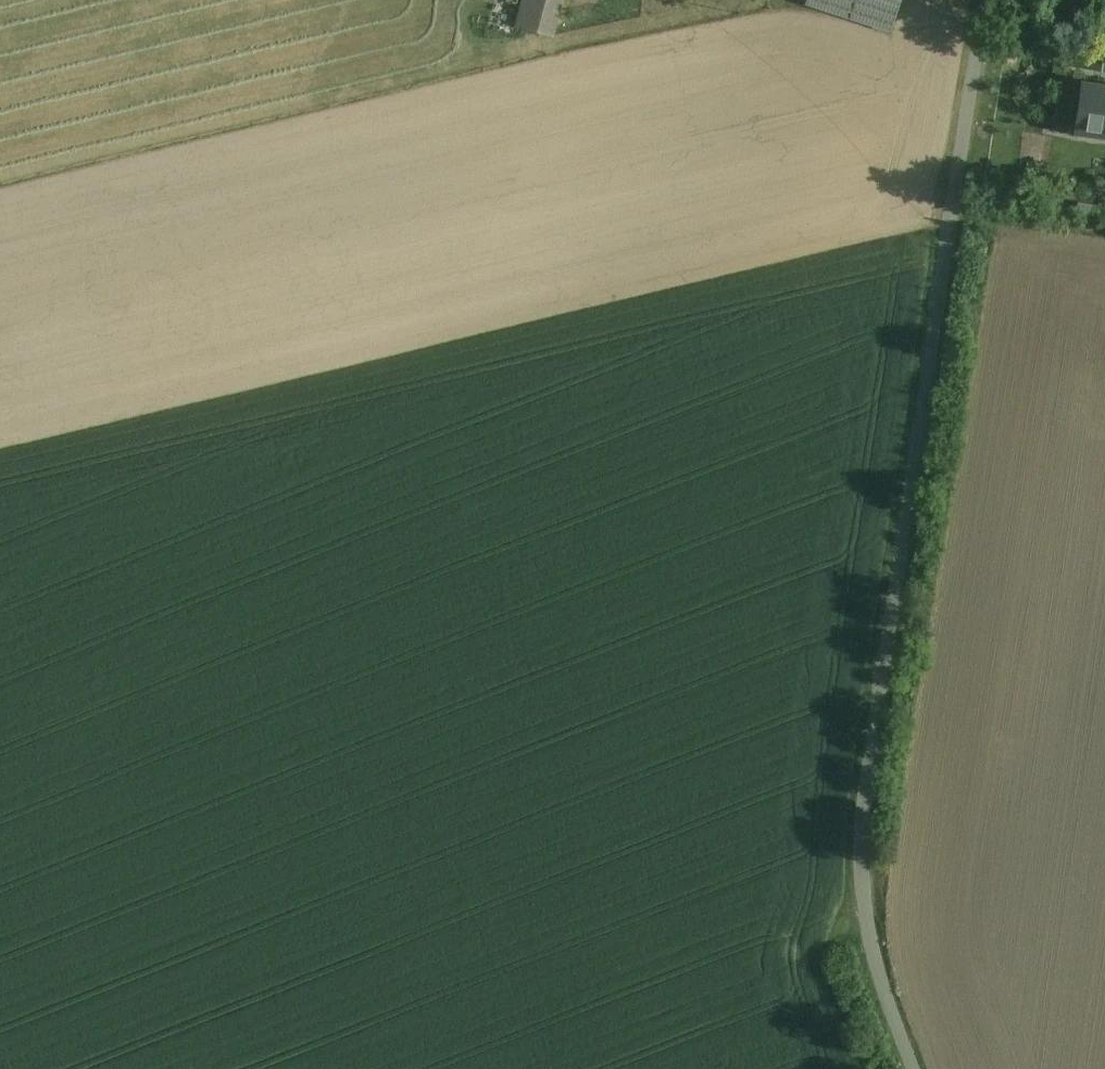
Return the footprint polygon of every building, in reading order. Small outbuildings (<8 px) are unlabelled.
[(514,26),(554,37),(564,0),(521,0),(514,26)] [(810,3),(889,30),(899,0),(811,0),(810,3)] [(1080,81),(1073,135),(1104,140),(1104,85),(1080,81)]
